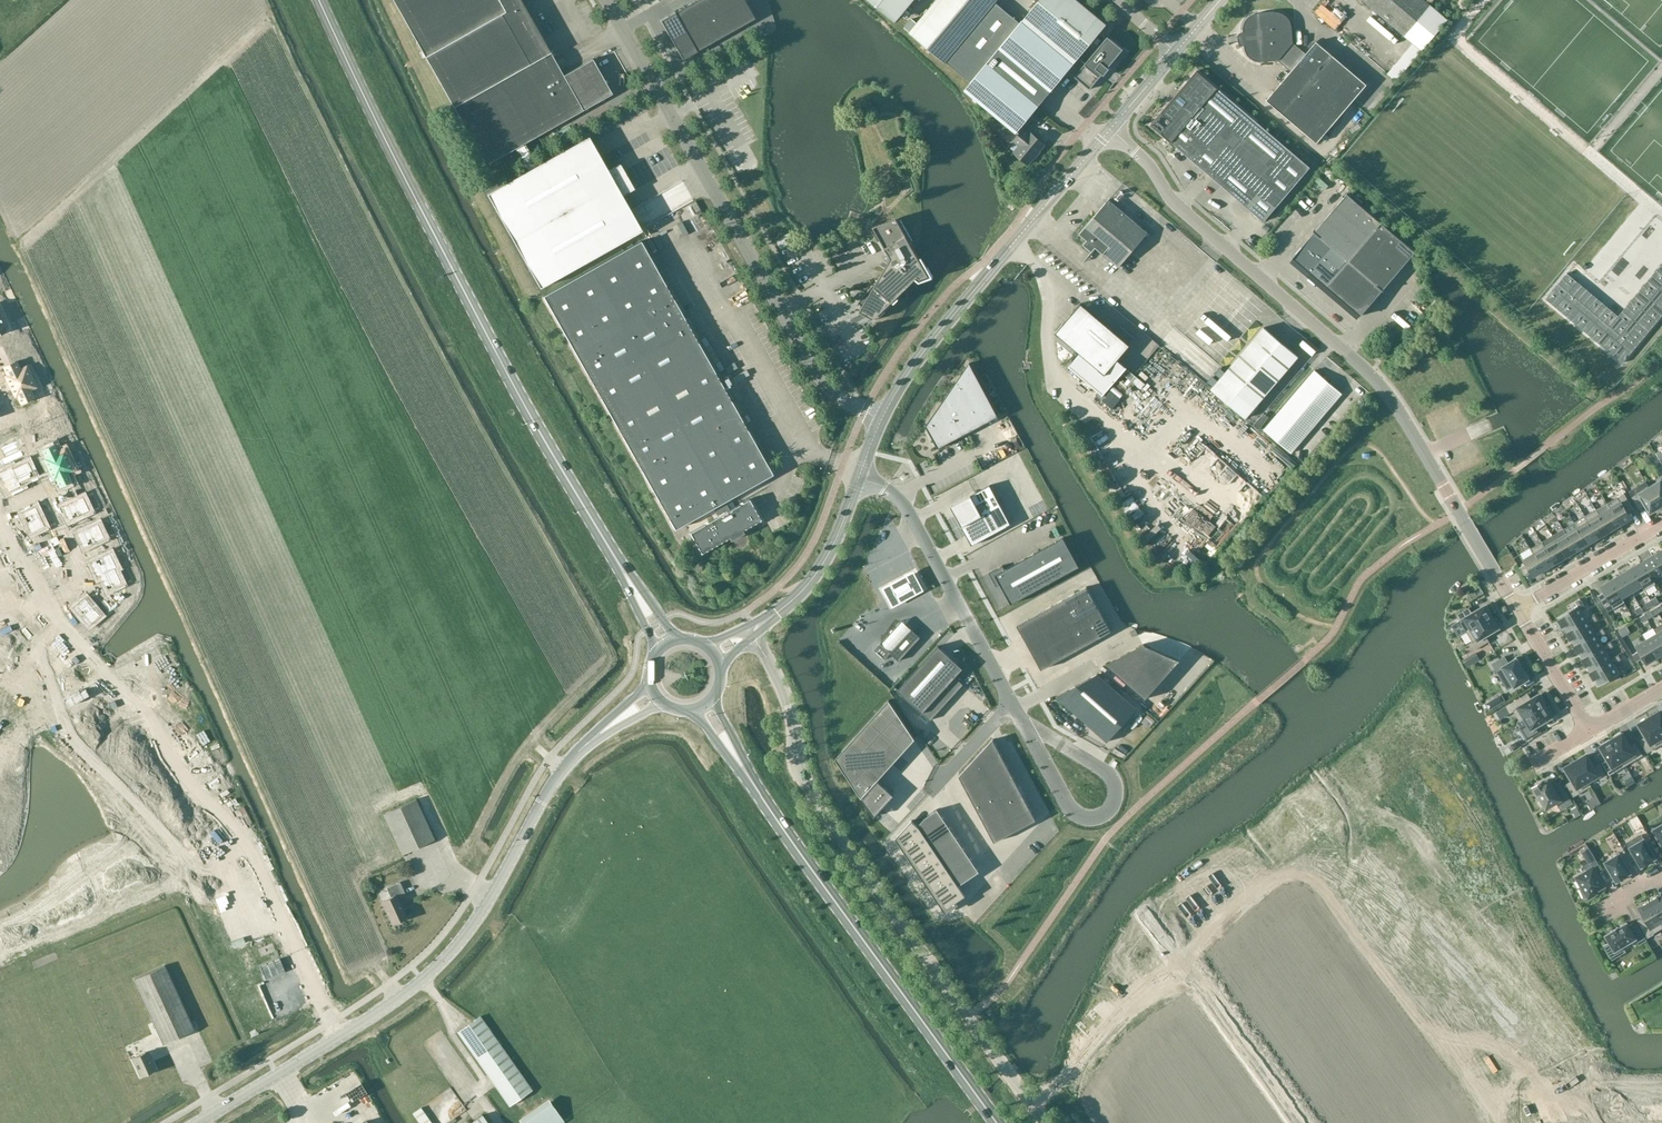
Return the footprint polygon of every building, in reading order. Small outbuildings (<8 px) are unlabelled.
[(486,165),(515,148),(527,170),(486,193),(539,288),(641,230),(621,195),(634,189),(620,164),(608,171),(588,136),(537,165),(524,143),(556,125),(583,110),(612,94),(592,59),(563,75),(550,52),(521,0),(393,0),(486,165)] [(659,20),(682,59),(754,18),(744,0),(695,0),(659,20)] [(895,22),(914,0),(869,0),(895,22)] [(1073,65),(1107,25),(1077,0),(1040,0),(1021,24),(995,3),(997,0),(937,0),(909,33),(945,63),(946,62),(971,83),(965,91),(1016,134),(1073,65)] [(1365,2),(1374,10),(1389,23),(1404,36),(1410,41),(1422,51),(1433,37),(1437,33),(1439,31),(1440,29),(1448,20),(1430,6),(1424,0),(1362,0),(1365,2)] [(1244,22),(1243,26),(1243,28),(1243,33),(1244,49),(1246,52),(1247,56),(1249,57),(1251,59),(1253,60),(1257,62),(1258,62),(1278,61),(1282,56),(1295,67),(1266,100),(1317,143),(1366,85),(1316,42),(1306,54),(1292,42),(1291,26),(1291,24),(1291,22),(1289,19),(1288,18),(1286,17),(1284,15),(1282,14),(1281,12),(1278,12),(1275,12),(1254,14),(1251,15),(1249,17),(1247,18),(1245,20),(1244,22)] [(1123,49),(1108,36),(1074,77),(1090,89),(1102,74),(1104,75),(1109,68),(1108,67),(1123,49)] [(1197,70),(1150,125),(1264,221),(1310,167),(1197,70)] [(1262,92),(1255,85),(1248,76),(1241,82),(1255,97),(1262,92)] [(551,136),(563,129),(561,124),(548,130),(551,136)] [(1014,153),(1028,164),(1045,145),(1031,133),(1030,134),(1024,129),(1014,141),(1020,146),(1014,153)] [(1326,143),(1321,151),(1327,155),(1333,148),(1326,143)] [(1336,206),(1370,235),(1382,222),(1385,217),(1368,202),(1363,208),(1347,194),(1336,206)] [(1147,233),(1108,200),(1079,233),(1087,240),(1083,244),(1092,251),(1095,247),(1118,266),(1147,233)] [(1370,235),(1336,206),(1325,219),(1359,248),(1370,235)] [(879,224),(873,227),(891,258),(875,285),(874,284),(858,303),(862,306),(859,312),(873,320),(906,288),(918,276),(920,278),(929,275),(896,218),(879,224)] [(1359,248),(1325,219),(1314,232),(1331,246),(1348,261),(1359,248)] [(1370,235),(1404,265),(1415,252),(1381,223),(1382,222),(1370,235)] [(1292,258),(1309,272),(1331,246),(1314,232),(1313,231),(1314,232),(1292,258)] [(1404,265),(1370,235),(1359,248),(1393,277),(1404,265)] [(701,553),(719,543),(728,537),(730,540),(744,533),(742,530),(760,519),(749,499),(729,510),(724,501),(772,474),(640,241),(543,296),(674,529),(713,507),(718,516),(689,532),(701,553)] [(1348,261),(1331,246),(1309,272),(1326,287),(1348,261)] [(1393,277),(1359,248),(1348,261),(1365,275),(1383,290),(1393,277)] [(1365,275),(1348,261),(1326,287),(1343,301),(1365,275)] [(1618,316),(1590,292),(1576,280),(1567,273),(1545,298),(1619,360),(1623,363),(1661,316),(1661,263),(1618,316)] [(1383,290),(1365,275),(1343,301),(1360,316),(1382,290),(1383,291),(1384,291),(1383,290)] [(1126,367),(1123,364),(1117,359),(1129,344),(1120,337),(1080,303),(1055,333),(1060,337),(1080,353),(1068,368),(1090,386),(1098,393),(1096,395),(1102,400),(1106,396),(1103,394),(1121,373),(1126,367)] [(1203,314),(1198,319),(1221,339),(1226,334),(1203,314)] [(1235,330),(1239,326),(1226,315),(1222,320),(1235,330)] [(1245,418),(1298,356),(1264,327),(1211,389),(1245,418)] [(17,361),(4,367),(8,375),(6,376),(10,384),(11,388),(12,388),(16,396),(18,395),(22,404),(34,398),(30,390),(36,387),(26,367),(20,369),(17,361)] [(970,363),(926,426),(927,428),(928,427),(938,445),(936,446),(938,448),(998,416),(970,363)] [(1291,453),(1342,393),(1314,370),(1264,430),(1291,453)] [(55,445),(43,450),(47,459),(45,460),(54,480),(56,479),(59,487),(72,481),(68,473),(74,470),(65,450),(58,453),(55,445)] [(28,462),(13,469),(20,483),(35,476),(28,462)] [(0,472),(0,477),(8,493),(21,486),(20,483),(13,469),(12,467),(0,472)] [(1649,487),(1661,506),(1661,479),(1649,487)] [(990,485),(951,506),(972,545),(1011,524),(990,485)] [(1661,506),(1649,487),(1632,497),(1639,509),(1645,505),(1649,513),(1661,506)] [(1624,493),(1617,497),(1620,502),(1619,502),(1610,508),(1620,525),(1631,518),(1627,513),(1633,509),(1624,493)] [(83,498),(62,507),(69,521),(90,511),(83,498)] [(36,507),(22,514),(31,533),(45,527),(36,507)] [(1596,509),(1596,510),(1609,531),(1616,527),(1618,531),(1622,529),(1620,525),(1610,508),(1599,514),(1596,509)] [(1225,510),(1220,515),(1233,526),(1237,521),(1225,510)] [(1596,510),(1585,516),(1600,542),(1605,540),(1602,535),(1609,531),(1596,510)] [(1600,542),(1585,516),(1574,523),(1577,527),(1587,544),(1594,540),(1596,544),(1600,542)] [(1217,518),(1212,524),(1218,529),(1223,523),(1217,518)] [(98,524),(78,534),(84,547),(105,538),(98,524)] [(1577,527),(1566,534),(1579,555),(1583,552),(1580,548),(1587,544),(1577,527)] [(1566,534),(1555,540),(1565,557),(1572,553),(1575,557),(1579,555),(1566,534)] [(1003,565),(989,573),(997,586),(1000,584),(1011,604),(1079,567),(1063,537),(1005,569),(1003,565)] [(1555,540),(1545,546),(1557,568),(1561,565),(1558,561),(1565,557),(1555,540)] [(1533,553),(1532,554),(1543,571),(1550,566),(1553,570),(1557,568),(1545,546),(1542,542),(1530,549),(1533,553)] [(1652,555),(1661,572),(1661,549),(1652,555)] [(110,553),(91,563),(97,576),(100,575),(115,568),(117,567),(110,553)] [(1543,571),(1532,554),(1523,559),(1525,564),(1519,568),(1523,575),(1530,571),(1533,576),(1543,571)] [(1652,555),(1642,561),(1655,584),(1653,579),(1661,573),(1661,572),(1652,555)] [(1655,584),(1642,561),(1631,568),(1645,590),(1655,584)] [(115,568),(100,575),(108,590),(122,584),(115,568)] [(1645,590),(1631,568),(1621,574),(1632,592),(1641,586),(1644,590),(1645,590)] [(915,569),(883,587),(895,607),(927,589),(915,569)] [(1632,592),(1621,574),(1611,580),(1624,602),(1622,598),(1632,592)] [(1624,602),(1611,580),(1600,586),(1603,592),(1598,596),(1605,608),(1611,604),(1613,609),(1624,602)] [(1087,586),(1017,625),(1041,670),(1111,631),(1087,586)] [(85,598),(74,608),(89,625),(101,615),(85,598)] [(1560,619),(1558,620),(1562,627),(1564,626),(1568,632),(1587,620),(1587,619),(1582,610),(1586,608),(1581,599),(1576,602),(1578,606),(1559,618),(1560,619)] [(1472,613),(1469,607),(1457,615),(1466,631),(1492,617),(1491,616),(1489,613),(1491,612),(1487,605),(1472,613)] [(1643,611),(1640,606),(1635,609),(1638,614),(1643,611)] [(1568,632),(1566,633),(1570,640),(1572,639),(1576,645),(1595,633),(1595,632),(1589,623),(1592,622),(1592,623),(1598,619),(1595,614),(1587,619),(1587,620),(1568,632)] [(1472,650),(1487,642),(1488,641),(1485,635),(1498,628),(1492,617),(1466,631),(1472,642),(1469,644),(1472,650)] [(0,620),(0,638),(10,631),(1,619),(0,620)] [(902,621),(881,643),(891,652),(911,629),(902,621)] [(1576,645),(1574,646),(1578,653),(1580,652),(1583,658),(1603,646),(1603,645),(1597,636),(1600,635),(1600,636),(1606,633),(1603,628),(1595,632),(1595,633),(1576,645)] [(891,652),(881,643),(875,649),(885,659),(889,655),(898,663),(920,637),(911,629),(891,652)] [(1657,633),(1646,639),(1657,657),(1661,654),(1661,642),(1657,633)] [(1657,657),(1646,639),(1636,646),(1639,652),(1633,655),(1637,662),(1643,659),(1646,664),(1657,657)] [(1155,640),(1107,666),(1158,711),(1194,674),(1155,640)] [(1605,650),(1608,648),(1608,649),(1614,646),(1610,641),(1603,645),(1603,646),(1583,658),(1582,659),(1586,666),(1588,665),(1591,671),(1611,659),(1605,650)] [(938,646),(898,690),(922,713),(962,670),(957,664),(956,664),(954,661),(954,660),(938,646)] [(1611,659),(1591,671),(1590,672),(1594,679),(1596,678),(1599,684),(1619,672),(1613,663),(1616,661),(1616,662),(1621,659),(1618,654),(1611,659)] [(1495,671),(1501,668),(1508,679),(1502,682),(1506,690),(1514,686),(1514,687),(1516,687),(1515,687),(1528,679),(1529,679),(1528,678),(1517,659),(1517,658),(1516,657),(1514,659),(1507,663),(1503,657),(1491,664),(1495,671)] [(1098,674),(1056,697),(1107,742),(1137,708),(1098,674)] [(1520,721),(1545,706),(1544,705),(1538,695),(1525,703),(1522,697),(1506,706),(1510,713),(1514,711),(1520,721)] [(889,700),(833,761),(873,820),(890,801),(877,782),(916,740),(889,700)] [(1545,706),(1520,721),(1525,718),(1528,724),(1520,729),(1521,730),(1519,731),(1524,739),(1525,738),(1526,739),(1540,731),(1537,725),(1551,717),(1545,707),(1545,706)] [(1649,717),(1661,739),(1661,715),(1660,711),(1650,717),(1649,717)] [(10,731),(15,717),(0,712),(0,728),(10,731)] [(1661,743),(1661,739),(1649,717),(1648,718),(1638,724),(1646,737),(1640,740),(1647,752),(1661,743)] [(587,738),(599,727),(595,723),(583,734),(587,738)] [(1611,740),(1626,765),(1642,755),(1635,743),(1629,747),(1620,732),(1613,736),(1614,738),(1611,740)] [(993,739),(959,776),(994,842),(1036,820),(993,739)] [(1626,765),(1611,740),(1610,740),(1610,741),(1600,747),(1608,759),(1602,763),(1609,775),(1626,765)] [(8,761),(10,746),(0,745),(0,761),(8,761)] [(1576,761),(1575,761),(1590,786),(1591,786),(1588,781),(1598,775),(1600,780),(1607,776),(1600,764),(1594,768),(1586,755),(1576,761)] [(1590,786),(1575,761),(1575,762),(1565,768),(1572,780),(1566,784),(1574,796),(1590,786)] [(1566,813),(1546,778),(1528,789),(1545,825),(1566,813)] [(416,799),(383,814),(402,855),(435,839),(416,799)] [(925,811),(887,843),(946,912),(982,877),(925,811)] [(1653,830),(1661,844),(1661,825),(1653,830)] [(1658,851),(1651,839),(1645,842),(1643,840),(1630,848),(1642,867),(1650,862),(1649,861),(1654,858),(1652,854),(1658,851)] [(1588,898),(1596,894),(1595,892),(1604,886),(1592,865),(1597,862),(1588,847),(1581,851),(1588,863),(1584,865),(1587,870),(1576,877),(1581,886),(1579,887),(1584,898),(1587,897),(1588,898)] [(1633,866),(1626,854),(1620,857),(1618,855),(1605,862),(1617,881),(1625,877),(1624,876),(1629,873),(1627,869),(1633,866)] [(86,873),(73,879),(78,889),(91,883),(86,873)] [(390,897),(382,901),(392,924),(393,923),(394,924),(399,922),(399,921),(407,918),(398,898),(406,894),(400,882),(386,888),(390,897)] [(1661,923),(1661,922),(1661,897),(1660,894),(1649,901),(1661,923)] [(1638,908),(1643,917),(1637,920),(1647,938),(1654,934),(1653,933),(1661,928),(1661,923),(1649,901),(1638,908)] [(1636,938),(1639,944),(1646,940),(1637,924),(1630,928),(1626,922),(1604,935),(1614,951),(1636,938)] [(280,958),(261,966),(265,979),(285,971),(280,958)] [(165,965),(133,979),(163,1045),(195,1030),(165,965)] [(480,1016),(458,1032),(509,1105),(532,1090),(480,1016)] [(132,1058),(140,1076),(156,1069),(147,1051),(132,1058)] [(519,1120),(521,1122),(562,1122),(564,1121),(548,1099),(519,1120)] [(412,1115),(418,1122),(431,1122),(421,1109),(412,1115)] [(482,1115),(470,1122),(488,1122),(482,1115)]
